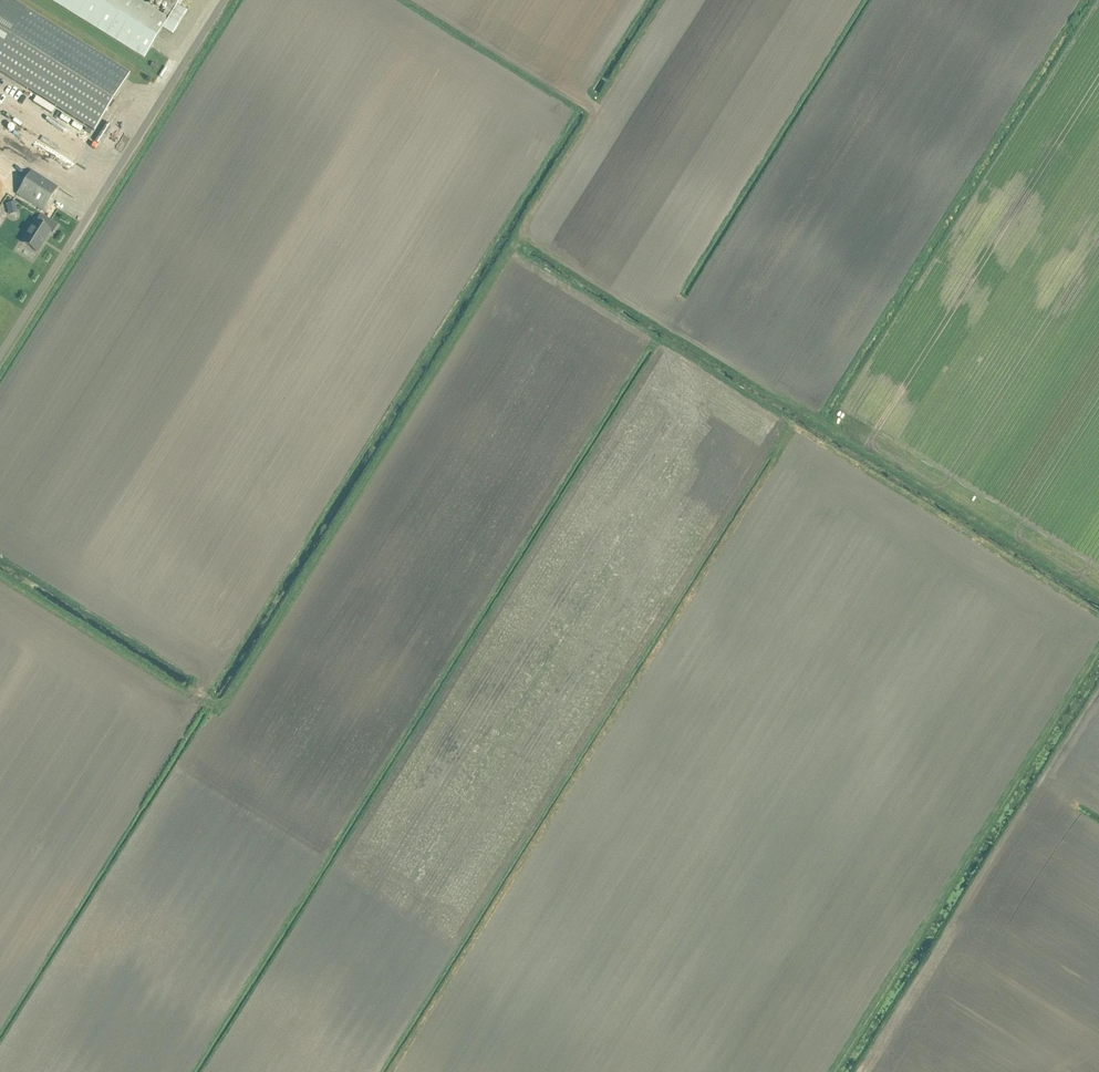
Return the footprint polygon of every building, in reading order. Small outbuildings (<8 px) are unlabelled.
[(130,75),(9,0),(0,0),(0,74),(37,97),(56,109),(95,133),(130,75)] [(144,58),(162,28),(172,34),(187,11),(177,5),(180,0),(157,0),(168,7),(163,15),(145,4),(148,0),(50,0),(144,58)] [(56,109),(37,97),(34,103),(52,115),(56,109)] [(44,213),(59,188),(32,171),(17,195),(44,213)] [(14,202),(5,205),(8,215),(17,213),(14,202)] [(37,253),(50,232),(53,233),(57,226),(46,219),(42,226),(34,221),(20,242),(37,253)]
